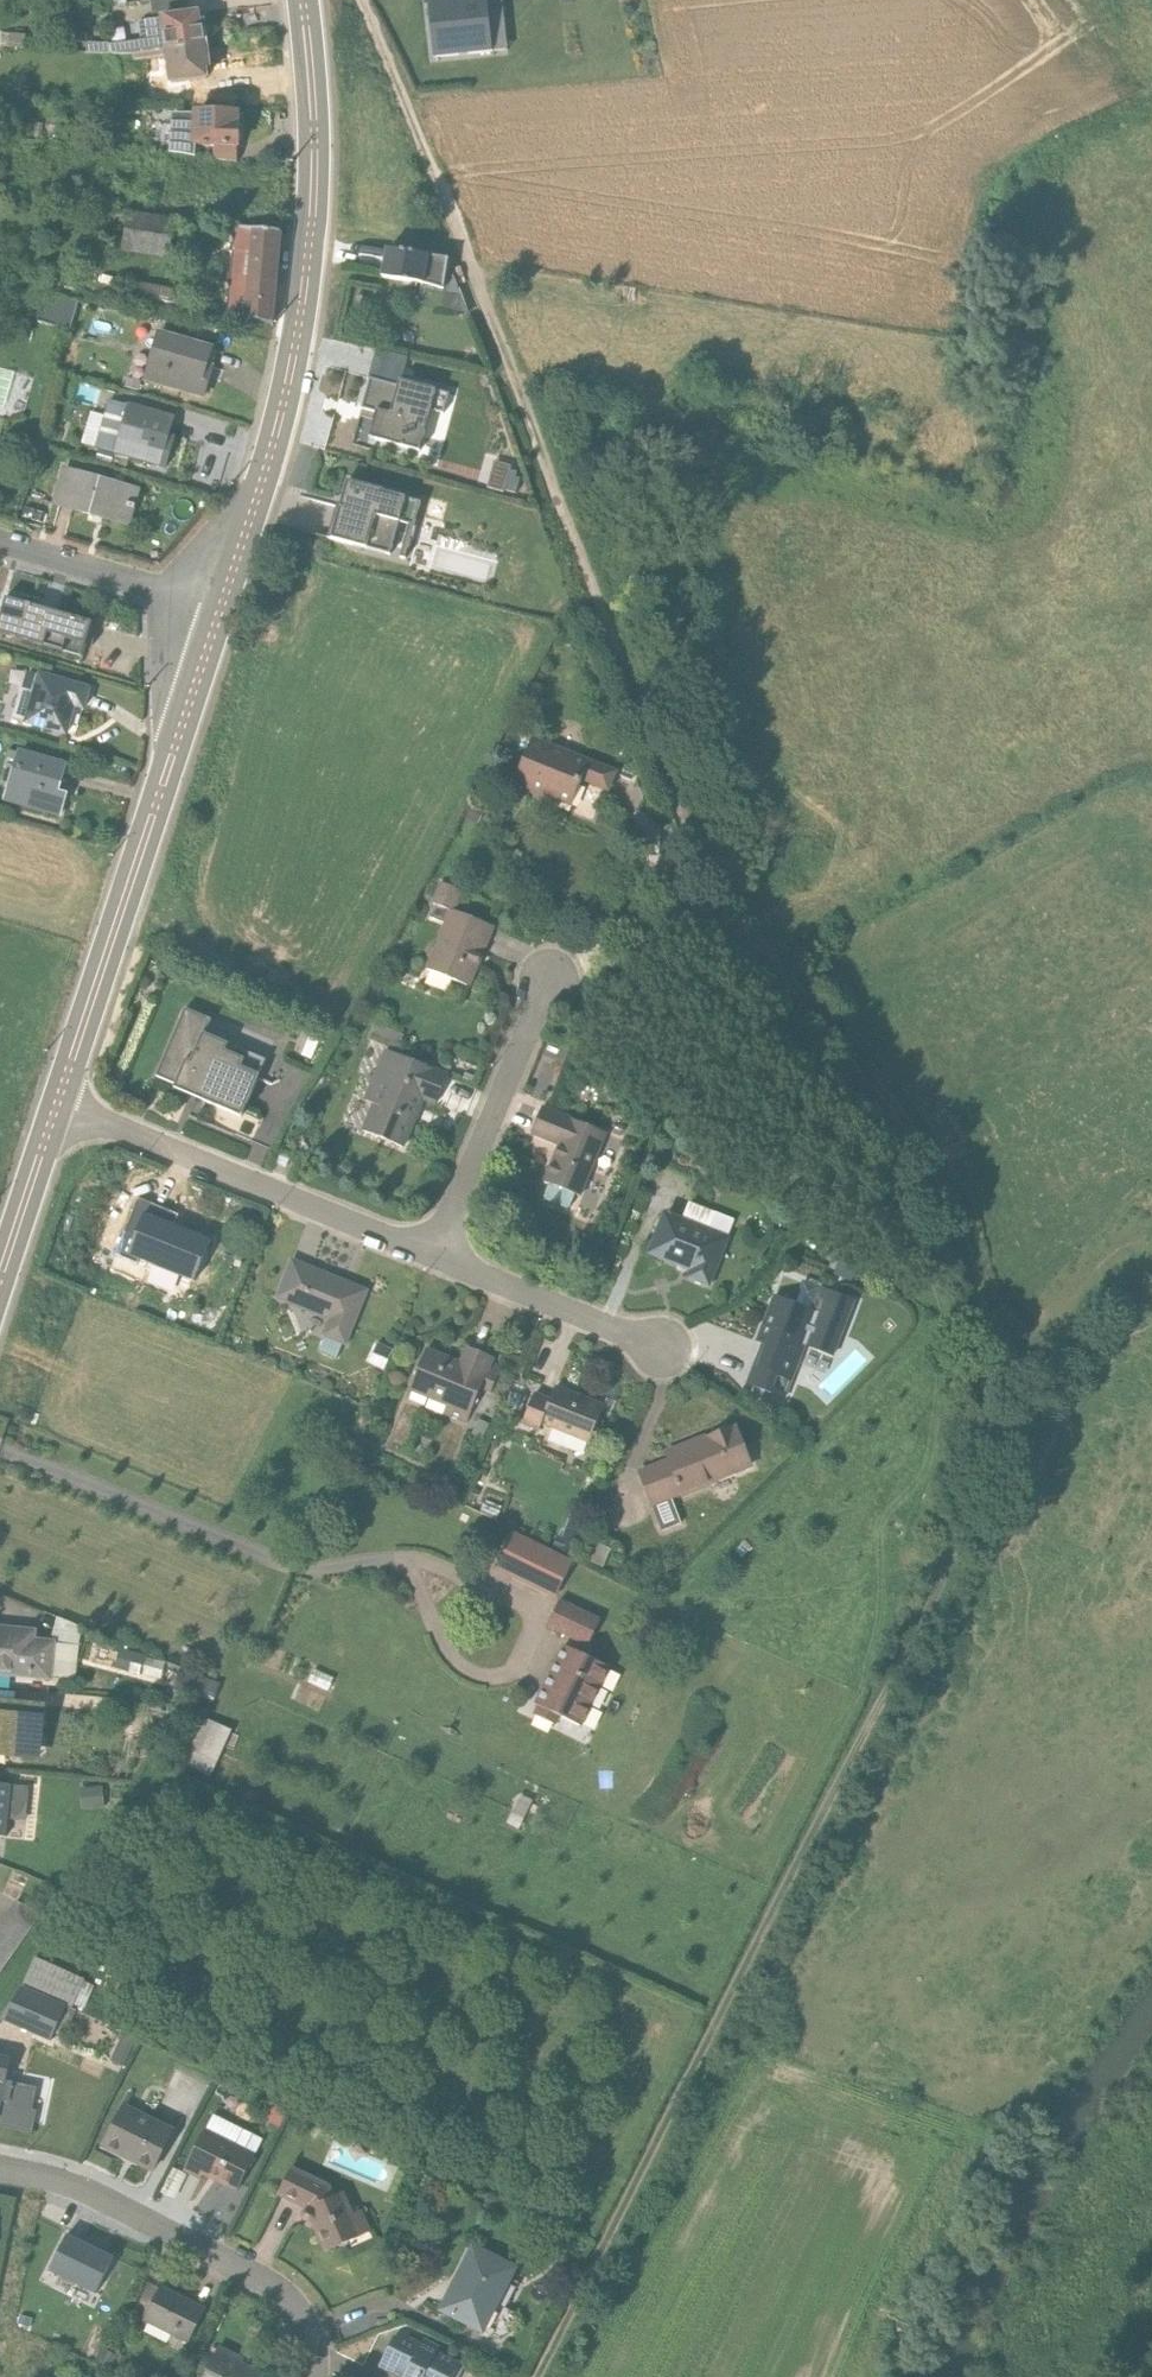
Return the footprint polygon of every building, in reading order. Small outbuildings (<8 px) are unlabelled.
[(178,9),(177,0),(148,0),(149,16),(157,15),(157,12),(178,9)] [(432,52),(491,46),(491,43),(505,41),(501,0),(426,0),(432,52)] [(162,47),(206,41),(203,16),(199,17),(197,7),(178,9),(157,12),(157,15),(162,47)] [(162,47),(157,15),(149,16),(142,17),(145,36),(106,41),(106,44),(85,44),(84,50),(131,52),(162,47)] [(0,40),(0,47),(22,49),(23,35),(1,33),(0,40)] [(162,47),(166,81),(207,76),(206,66),(209,65),(206,41),(162,47)] [(237,146),(238,109),(190,108),(190,109),(190,144),(192,144),(212,145),(234,146),(237,146)] [(190,144),(190,109),(153,109),(151,141),(159,142),(159,152),(191,155),(192,144),(190,144)] [(211,157),(234,159),(234,146),(212,145),(211,157)] [(122,252),(172,262),(179,228),(129,218),(122,252)] [(227,317),(271,323),(282,232),(238,226),(227,317)] [(445,253),(384,243),(378,276),(419,283),(420,297),(461,304),(454,285),(442,282),(445,253)] [(176,301),(178,283),(145,278),(142,296),(176,301)] [(44,316),(75,323),(81,296),(50,289),(44,316)] [(142,382),(203,401),(214,367),(207,365),(213,348),(158,331),(142,382)] [(377,413),(371,435),(418,448),(433,394),(369,377),(361,408),(377,413)] [(127,406),(112,455),(165,470),(174,438),(169,437),(174,419),(127,406)] [(52,505),(128,529),(140,492),(63,468),(52,505)] [(419,504),(347,482),(330,536),(389,554),(399,521),(413,525),(419,504)] [(0,621),(0,633),(43,645),(46,633),(84,644),(89,623),(6,600),(0,620),(0,621)] [(23,725),(67,737),(74,708),(84,711),(90,687),(38,672),(23,725)] [(607,792),(616,771),(531,738),(513,784),(569,806),(579,781),(607,792)] [(17,749),(2,802),(59,819),(67,794),(57,791),(65,764),(17,749)] [(492,927),(449,911),(426,970),(470,986),(492,927)] [(208,1021),(182,1009),(155,1071),(153,1077),(201,1098),(240,1114),(264,1060),(203,1034),(208,1021)] [(371,1101),(360,1130),(405,1148),(423,1101),(433,1105),(446,1074),(382,1049),(363,1098),(371,1101)] [(542,1181),(579,1196),(605,1133),(541,1108),(530,1135),(556,1146),(542,1181)] [(116,1257),(134,1263),(189,1285),(204,1245),(189,1239),(190,1235),(179,1232),(185,1218),(151,1204),(145,1220),(133,1215),(116,1257)] [(734,1223),(688,1205),(683,1218),(663,1211),(646,1254),(689,1270),(686,1278),(709,1287),(734,1223)] [(368,1290),(290,1258),(272,1299),(325,1320),(319,1336),(345,1346),(368,1290)] [(818,1314),(772,1297),(754,1343),(761,1344),(752,1368),(791,1383),(805,1347),(833,1358),(854,1303),(826,1293),(818,1314)] [(465,1425),(481,1391),(489,1394),(500,1367),(492,1364),(493,1359),(464,1347),(458,1360),(426,1348),(407,1392),(446,1407),(442,1415),(465,1425)] [(589,1444),(603,1406),(557,1388),(551,1400),(534,1394),(521,1425),(539,1433),(541,1426),(589,1444)] [(707,1488),(751,1471),(734,1425),(662,1452),(665,1460),(636,1471),(651,1509),(707,1488)] [(583,1535),(568,1527),(560,1544),(575,1551),(583,1535)] [(570,1565),(511,1537),(496,1568),(555,1597),(570,1565)] [(608,1551),(588,1544),(583,1561),(606,1564),(608,1551)] [(599,1621),(560,1602),(548,1628),(587,1647),(599,1621)] [(51,1681),(55,1641),(36,1639),(36,1630),(0,1626),(0,1676),(51,1681)] [(121,1645),(119,1665),(145,1668),(147,1648),(121,1645)] [(536,1704),(582,1726),(609,1670),(563,1648),(536,1704)] [(0,1701),(0,1757),(39,1761),(44,1705),(0,1701)] [(213,1770),(235,1723),(205,1709),(184,1757),(213,1770)] [(11,1785),(0,1784),(0,1839),(4,1840),(11,1785)] [(10,1905),(0,1922),(0,1973),(32,1918),(10,1905)] [(34,1959),(1,2020),(49,2041),(65,2004),(72,2008),(84,1979),(34,1959)] [(0,2056),(0,2128),(32,2134),(36,2111),(31,2110),(37,2087),(5,2081),(9,2058),(0,2056)] [(175,2130),(123,2105),(100,2148),(152,2173),(175,2130)] [(254,2154),(204,2129),(182,2171),(199,2180),(202,2175),(235,2192),(254,2154)] [(305,2211),(302,2214),(301,2218),(303,2220),(306,2223),(310,2224),(323,2253),(371,2232),(361,2210),(353,2214),(342,2192),(335,2196),(330,2185),(291,2166),(277,2197),(305,2211)] [(47,2267),(96,2289),(113,2254),(64,2230),(47,2267)] [(483,2334),(517,2267),(471,2244),(436,2310),(483,2334)] [(205,2309),(160,2286),(142,2321),(187,2344),(205,2309)] [(394,2332),(377,2368),(395,2376),(451,2376),(458,2363),(435,2352),(437,2348),(422,2340),(420,2344),(394,2332)] [(219,2345),(202,2376),(262,2376),(264,2373),(242,2363),(244,2358),(219,2345)]
